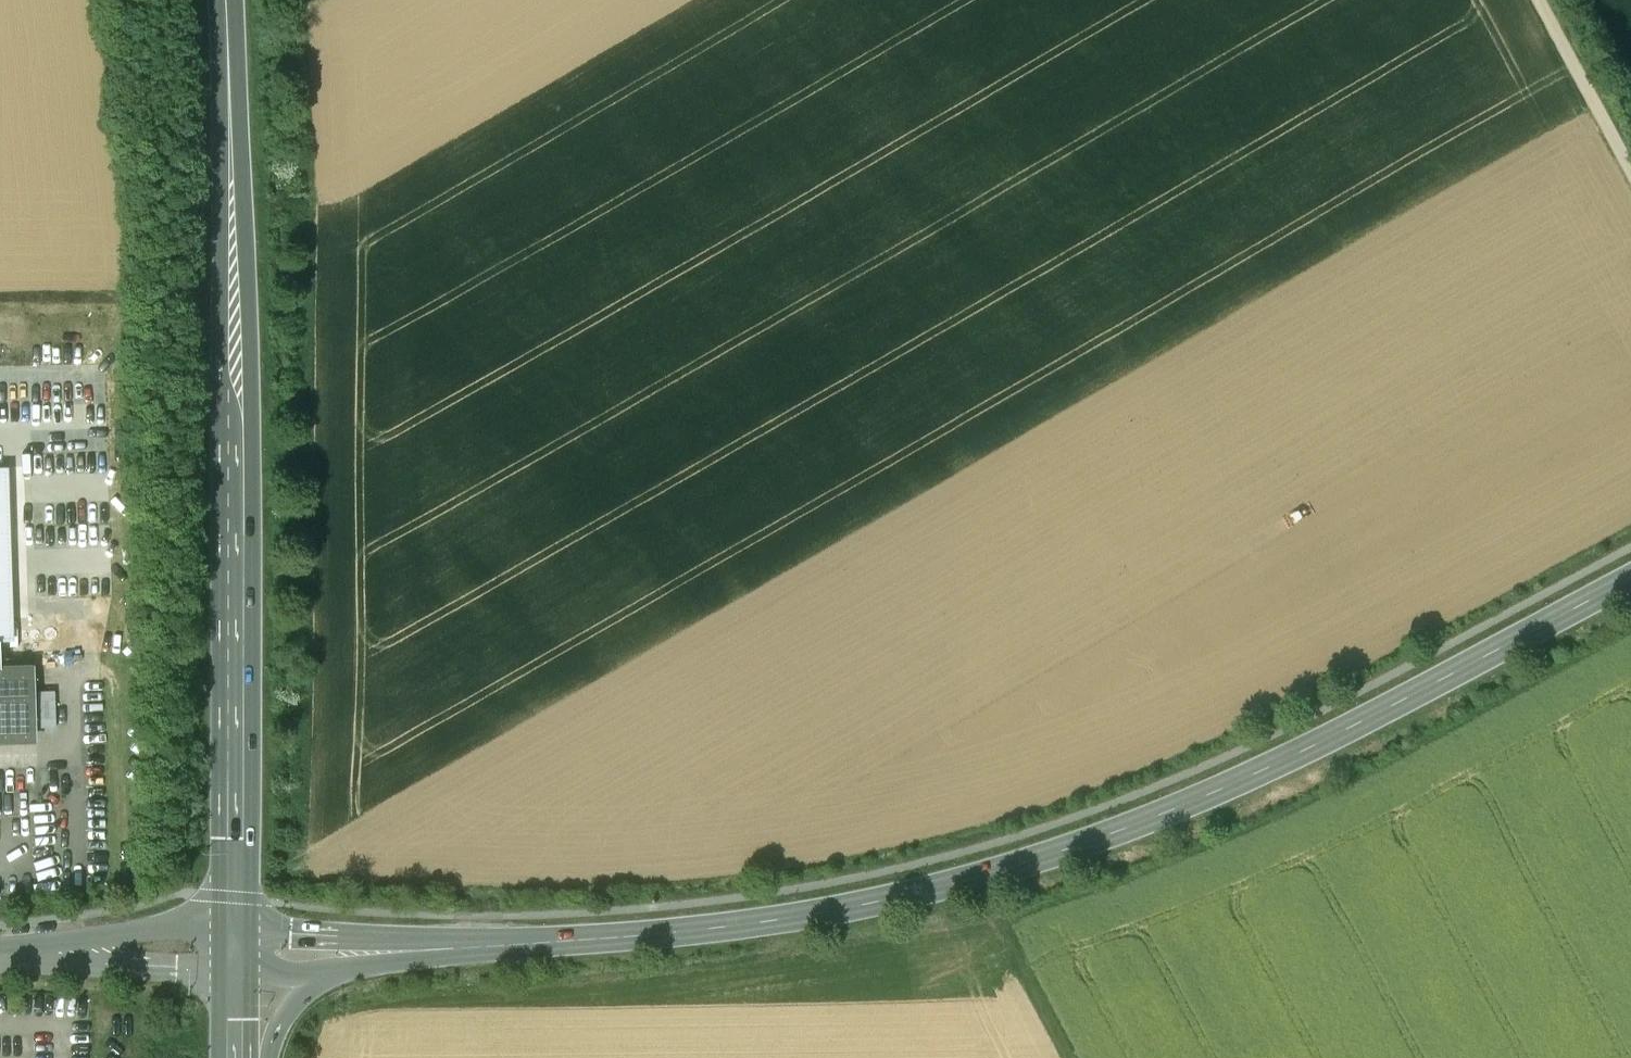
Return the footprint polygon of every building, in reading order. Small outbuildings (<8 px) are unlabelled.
[(12,640),(7,473),(0,473),(0,641),(12,640)] [(36,729),(34,668),(0,669),(0,730),(36,729)]
